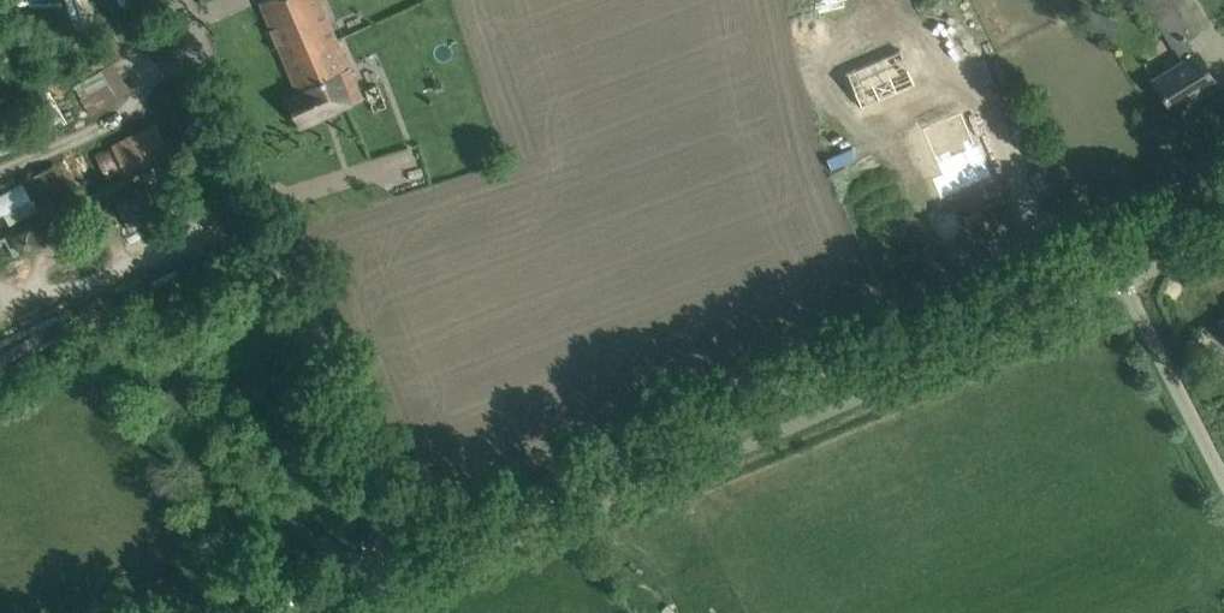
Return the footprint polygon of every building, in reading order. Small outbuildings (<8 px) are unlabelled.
[(286,98),(301,126),(365,96),(321,0),(264,0),(260,2),(298,92),(286,98)] [(1171,47),(1173,46),(1185,38),(1206,23),(1192,0),(1142,0),(1171,47)] [(1182,61),(1153,79),(1173,111),(1216,84),(1197,54),(1196,55),(1185,38),(1173,46),(1182,61)] [(88,114),(128,91),(109,59),(69,82),(88,114)] [(930,111),(892,127),(911,173),(898,178),(907,199),(964,175),(949,142),(945,144),(930,111)] [(164,150),(152,126),(117,144),(129,168),(164,150)] [(55,162),(27,178),(45,212),(10,231),(21,252),(87,218),(55,162)] [(0,195),(0,215),(3,213),(9,224),(37,209),(22,182),(0,195)] [(129,231),(160,215),(147,189),(116,206),(129,231)]
